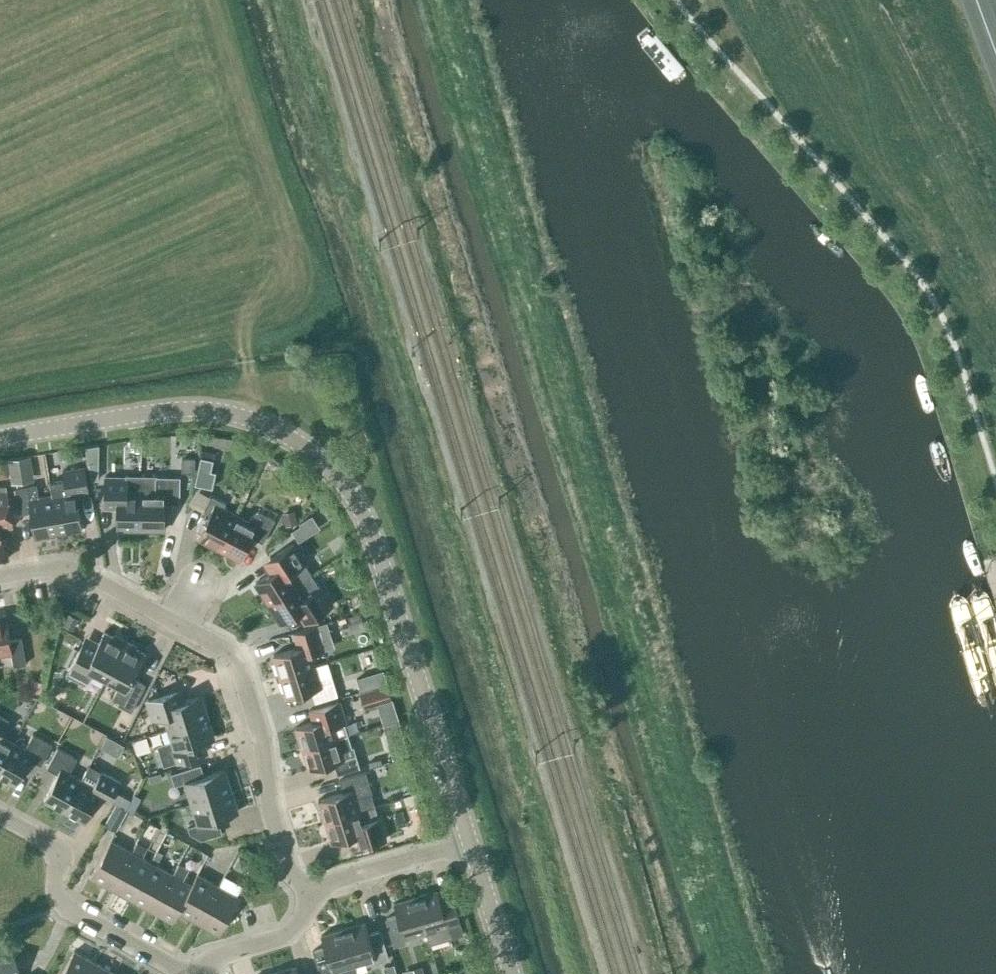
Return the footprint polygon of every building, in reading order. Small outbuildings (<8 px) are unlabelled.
[(90,480),(99,479),(99,444),(84,447),(90,480)] [(196,449),(182,451),(184,465),(198,464),(196,449)] [(203,456),(197,482),(213,485),(216,471),(211,470),(213,458),(203,456)] [(12,484),(28,481),(24,457),(7,460),(12,484)] [(52,497),(58,533),(82,528),(75,493),(88,490),(84,467),(62,470),(64,480),(49,482),(52,495),(51,496),(52,497)] [(125,477),(104,477),(104,508),(116,508),(116,529),(140,529),(141,475),(125,474),(125,477)] [(180,477),(156,476),(156,475),(141,475),(140,529),(164,529),(164,504),(179,504),(180,477)] [(52,497),(51,496),(38,498),(36,484),(14,488),(18,514),(30,512),(34,537),(58,533),(52,497)] [(12,525),(9,508),(6,489),(5,485),(0,486),(0,528),(12,525)] [(218,548),(235,515),(222,508),(225,503),(209,495),(202,510),(209,514),(197,537),(218,548)] [(235,515),(218,548),(239,559),(251,537),(262,543),(274,519),(258,510),(250,518),(248,521),(235,515)] [(300,525),(292,530),(299,541),(307,536),(300,525)] [(268,602),(311,575),(304,563),(292,544),(270,558),(276,569),(255,582),(268,602)] [(311,575),(268,602),(280,623),(302,609),(309,620),(331,605),(319,586),(311,575)] [(10,652),(13,666),(26,664),(21,638),(10,640),(5,615),(0,616),(0,654),(10,652)] [(280,676),(314,665),(311,654),(323,650),(316,625),(293,632),(298,647),(273,654),(280,676)] [(86,635),(65,675),(85,685),(92,671),(106,678),(125,640),(114,634),(113,636),(104,632),(99,642),(86,635)] [(125,640),(106,678),(119,685),(112,698),(119,701),(117,704),(131,711),(145,684),(132,678),(145,653),(135,648),(136,646),(125,640)] [(327,661),(314,665),(280,676),(286,698),(311,690),(315,702),(337,695),(327,661)] [(370,675),(356,679),(360,691),(373,687),(370,675)] [(364,706),(391,698),(387,684),(360,693),(364,706)] [(168,728),(207,716),(200,695),(180,701),(177,690),(147,699),(154,720),(164,716),(168,728)] [(302,748),(347,734),(344,723),(346,722),(339,700),(309,710),(313,722),(295,727),(302,748)] [(8,721),(0,716),(0,735),(8,721)] [(207,716),(168,728),(172,740),(157,745),(163,766),(209,751),(205,740),(213,737),(207,716)] [(398,721),(383,725),(394,760),(409,755),(398,721)] [(0,764),(0,776),(16,784),(30,759),(40,765),(51,745),(32,734),(24,749),(12,742),(0,764)] [(347,734),(302,748),(309,770),(333,762),(337,774),(359,767),(353,746),(351,747),(347,734)] [(12,742),(0,735),(0,764),(12,742)] [(64,810),(81,779),(69,773),(77,758),(57,748),(46,768),(57,774),(43,799),(64,810)] [(380,758),(368,762),(369,767),(381,763),(380,758)] [(192,803),(230,790),(223,769),(204,775),(200,764),(171,773),(174,785),(185,782),(192,803)] [(81,779),(64,810),(84,822),(98,796),(109,802),(120,782),(101,772),(98,777),(86,770),(81,779)] [(342,792),(318,799),(325,821),(359,810),(374,805),(371,793),(372,793),(365,772),(339,780),(342,792)] [(230,790),(192,803),(198,823),(188,827),(191,838),(195,837),(201,841),(222,834),(217,818),(237,812),(230,790)] [(129,809),(117,803),(106,823),(118,830),(129,809)] [(359,810),(325,821),(331,843),(356,835),(360,847),(386,838),(379,817),(378,817),(374,805),(359,810)] [(429,821),(415,825),(419,836),(433,831),(429,821)] [(110,840),(90,876),(111,887),(131,851),(110,840)] [(136,842),(131,851),(142,857),(147,848),(136,842)] [(131,851),(111,887),(131,899),(151,862),(142,857),(131,851)] [(151,862),(131,899),(151,910),(171,873),(151,862)] [(171,873),(151,910),(172,921),(178,911),(192,885),(171,873)] [(192,885),(178,911),(198,922),(218,885),(198,874),(192,885)] [(218,885),(198,922),(218,933),(239,897),(218,885)] [(415,896),(426,932),(429,943),(451,937),(449,930),(461,927),(453,898),(441,901),(437,890),(415,896)] [(404,938),(426,932),(415,896),(393,903),(397,914),(385,918),(393,947),(406,943),(404,938)] [(343,928),(356,973),(368,970),(366,965),(389,958),(380,930),(368,934),(365,922),(343,928)] [(356,973),(343,928),(321,935),(324,947),(312,950),(319,973),(354,973),(356,973)] [(11,950),(0,954),(0,973),(19,973),(11,950)] [(95,963),(74,951),(61,973),(89,973),(95,963)] [(95,963),(89,973),(116,973),(95,963)] [(274,973),(298,973),(296,966),(274,972),(274,973)]
